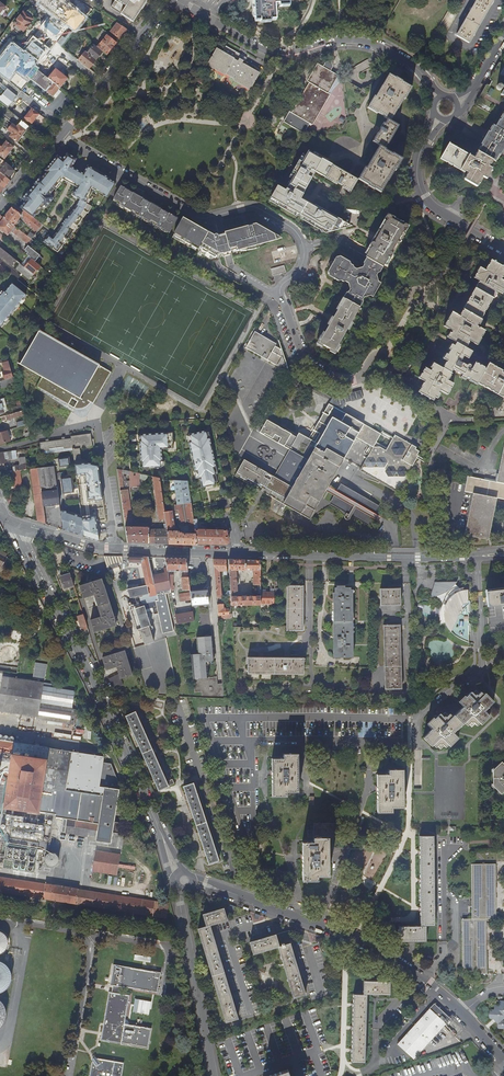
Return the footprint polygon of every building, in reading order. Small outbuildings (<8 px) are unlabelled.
[(40,27),(56,41),(68,27),(75,32),(87,17),(67,2),(68,0),(39,0),(36,3),(50,15),(40,27)] [(128,0),(109,0),(113,2),(108,9),(118,16),(128,0)] [(118,16),(131,24),(146,0),(128,0),(118,16)] [(278,5),(278,7),(278,8),(288,7),(288,0),(253,0),(254,22),(260,21),(260,23),(269,22),(269,21),(275,20),(274,7),(273,5),(278,5)] [(494,0),(478,0),(457,36),(469,43),(494,0)] [(24,12),(15,24),(17,25),(14,29),(19,33),(21,32),(23,30),(24,31),(27,28),(31,24),(31,23),(33,20),(32,18),(34,16),(34,14),(29,10),(26,14),(24,12)] [(111,32),(120,39),(128,29),(118,23),(111,32)] [(118,41),(109,34),(98,47),(103,51),(107,54),(118,41)] [(0,55),(0,73),(20,88),(51,50),(33,36),(22,49),(11,40),(0,55)] [(98,47),(95,45),(88,53),(96,60),(103,51),(98,47)] [(216,67),(222,71),(250,88),(259,73),(251,68),(243,63),(244,61),(242,59),(241,59),(240,60),(235,58),(238,53),(226,46),(223,52),(220,50),(218,49),(210,61),(215,64),(214,66),(216,67)] [(79,60),(90,68),(96,60),(88,53),(86,51),(79,60)] [(477,102),(476,104),(476,105),(477,107),(495,117),(503,101),(503,98),(503,97),(500,95),(503,88),(503,59),(502,58),(501,59),(501,60),(502,61),(503,62),(502,64),(501,64),(500,63),(499,64),(491,78),(491,79),(492,81),(489,86),(487,86),(486,86),(480,97),(480,98),(482,99),(480,101),(479,101),(477,101),(477,102)] [(373,68),(370,60),(353,67),(356,74),(373,68)] [(330,95),(328,94),(339,76),(330,71),(333,67),(332,66),(331,61),(326,63),(324,66),(323,65),(322,66),(318,64),(309,78),(307,82),(310,83),(291,113),(289,112),(282,122),(303,134),(309,124),(312,125),(330,95)] [(69,75),(74,69),(68,64),(65,67),(67,68),(64,71),(69,75)] [(45,75),(60,88),(68,78),(56,68),(53,65),(45,75)] [(39,70),(32,79),(47,91),(47,92),(47,93),(48,93),(49,93),(53,96),(60,88),(45,75),(39,70)] [(17,96),(21,92),(0,75),(0,82),(17,96)] [(366,169),(365,168),(360,176),(361,177),(359,180),(360,180),(367,185),(368,183),(375,188),(375,189),(379,192),(381,188),(383,189),(387,182),(386,181),(393,170),(395,171),(400,164),(399,163),(401,159),(393,154),(392,155),(386,151),(386,150),(385,149),(398,127),(391,122),(389,121),(392,116),(393,117),(397,110),(396,110),(403,99),(405,100),(410,92),(408,92),(411,87),(403,83),(402,84),(395,79),(396,78),(390,75),(388,79),(387,78),(382,86),(383,87),(377,98),(375,97),(374,96),(369,105),(371,106),(369,109),(378,114),(378,113),(384,117),(384,118),(388,120),(385,125),(383,124),(380,129),(381,130),(378,135),(377,134),(374,139),(375,140),(373,143),(379,146),(381,147),(379,151),(377,150),(373,158),(374,159),(367,170),(366,169)] [(0,82),(0,101),(8,108),(17,96),(0,82)] [(382,86),(375,97),(377,98),(383,87),(382,86)] [(397,110),(399,111),(405,100),(403,99),(396,110),(397,110)] [(0,102),(0,120),(3,116),(10,122),(16,115),(0,102)] [(477,102),(476,102),(470,112),(455,139),(476,151),(495,117),(477,107),(476,105),(476,104),(477,102)] [(22,120),(29,126),(32,123),(40,114),(33,108),(22,120)] [(503,114),(499,121),(501,122),(497,128),(495,127),(493,126),(489,132),(491,133),(483,146),(481,146),(478,152),(492,160),(495,161),(498,155),(496,154),(500,147),(502,148),(503,145),(503,115),(503,114)] [(17,127),(22,120),(16,115),(10,122),(14,125),(17,127)] [(29,126),(22,120),(17,127),(14,125),(9,131),(13,133),(10,136),(18,142),(22,137),(23,138),(25,136),(24,135),(27,130),(30,126),(29,126)] [(488,132),(480,145),(481,146),(483,146),(491,133),(489,132),(488,132)] [(1,142),(0,143),(0,146),(1,146),(9,153),(14,147),(7,141),(4,144),(1,142)] [(483,177),(484,178),(488,171),(489,172),(491,169),(489,167),(490,165),(489,164),(492,160),(478,152),(474,158),(450,144),(442,157),(449,160),(448,163),(454,166),(455,164),(466,171),(465,172),(468,174),(465,180),(477,187),(479,184),(478,183),(480,179),(481,180),(483,177)] [(498,155),(495,161),(495,162),(499,155),(503,147),(503,145),(502,148),(498,155)] [(5,159),(9,153),(1,146),(0,146),(0,156),(5,159)] [(312,178),(316,171),(322,175),(323,173),(326,175),(332,165),(309,151),(303,160),(300,162),(298,165),(295,169),(294,172),(294,175),(286,190),(277,186),(270,198),(279,203),(279,205),(281,208),(285,211),(289,213),(292,214),(293,211),(307,219),(306,221),(309,225),(313,227),(318,230),(322,231),(326,232),(330,225),(338,229),(342,221),(315,205),(314,207),(301,199),(304,192),(303,191),(306,189),(308,185),(310,181),(311,178),(312,178)] [(48,172),(43,178),(54,187),(55,188),(64,178),(65,179),(68,181),(69,180),(75,183),(75,184),(78,187),(74,195),(81,199),(77,204),(75,208),(74,208),(73,210),(67,219),(66,218),(62,225),(53,238),(51,237),(48,240),(47,238),(44,242),(49,246),(50,245),(54,248),(53,249),(58,253),(68,239),(71,236),(78,225),(79,225),(82,222),(81,221),(87,213),(88,214),(93,206),(87,203),(94,191),(96,188),(101,191),(100,192),(108,197),(111,193),(117,183),(110,179),(111,178),(105,174),(96,168),(95,169),(89,165),(85,173),(73,166),(78,158),(69,153),(64,158),(59,154),(46,170),(48,172)] [(8,179),(15,170),(7,163),(1,171),(0,170),(0,172),(8,179)] [(466,171),(455,164),(454,166),(454,167),(465,174),(465,172),(466,171)] [(360,180),(359,180),(358,179),(332,165),(326,175),(333,180),(332,181),(337,184),(338,183),(343,186),(342,188),(347,190),(348,188),(351,190),(357,181),(359,182),(360,180)] [(388,182),(395,171),(393,170),(386,181),(387,182),(388,182)] [(4,189),(11,181),(8,179),(0,172),(0,185),(4,189)] [(54,187),(43,178),(41,177),(38,180),(35,184),(36,185),(30,192),(29,192),(24,197),(23,199),(25,201),(20,208),(28,213),(33,218),(36,214),(39,210),(39,211),(41,208),(44,205),(46,207),(54,198),(48,193),(54,187)] [(63,183),(65,179),(64,178),(55,188),(57,189),(63,183)] [(133,194),(146,201),(147,200),(141,197),(141,198),(139,197),(140,196),(133,192),(133,194)] [(145,207),(172,223),(175,218),(169,215),(163,212),(151,204),(147,203),(145,207)] [(151,204),(163,212),(165,211),(159,208),(157,207),(158,207),(151,203),(151,204)] [(4,218),(14,227),(16,225),(15,224),(21,216),(12,208),(4,218)] [(24,221),(24,222),(37,231),(43,225),(33,218),(28,213),(23,219),(24,221)] [(365,257),(366,257),(382,266),(387,259),(386,258),(387,257),(388,258),(389,257),(390,257),(391,255),(391,254),(391,253),(390,252),(389,252),(390,250),(391,251),(403,231),(402,231),(403,229),(404,229),(405,229),(406,228),(407,226),(406,225),(405,224),(404,224),(403,224),(402,225),(401,226),(390,219),(391,218),(390,216),(389,215),(388,214),(387,214),(385,215),(385,216),(385,217),(385,219),(385,220),(386,220),(386,221),(385,221),(373,243),(372,242),(371,242),(370,243),(369,244),(369,245),(369,247),(370,247),(370,248),(365,256),(365,257)] [(1,222),(0,223),(0,230),(8,236),(11,232),(31,247),(35,242),(31,239),(14,227),(4,218),(0,216),(0,222),(1,222)] [(191,225),(182,220),(178,226),(222,252),(218,237),(218,236),(217,235),(216,234),(215,234),(214,235),(207,232),(206,232),(205,232),(203,232),(200,230),(199,230),(199,231),(196,229),(195,227),(194,227),(193,227),(192,227),(190,226),(191,225)] [(222,252),(178,226),(173,235),(180,239),(179,241),(190,248),(191,245),(198,249),(199,248),(201,249),(199,253),(209,258),(211,256),(215,258),(218,253),(220,254),(221,253),(223,254),(222,252)] [(226,233),(226,235),(230,251),(230,252),(281,238),(259,226),(253,227),(252,226),(248,227),(248,229),(245,229),(245,228),(226,233)] [(218,237),(222,252),(223,254),(227,252),(230,252),(230,251),(226,235),(223,236),(218,237)] [(32,259),(35,262),(40,256),(28,246),(24,250),(28,253),(26,255),(28,257),(32,259)] [(13,266),(17,262),(0,248),(0,256),(13,266)] [(32,259),(28,257),(21,265),(23,267),(24,268),(32,259)] [(379,272),(382,266),(366,257),(363,263),(363,266),(362,268),(356,270),(353,268),(352,266),(350,265),(349,262),(340,257),(335,259),(334,262),(330,268),(328,272),(329,277),(338,281),(340,281),(343,282),(345,282),(348,284),(350,290),(349,292),(346,293),(343,298),(345,300),(359,307),(362,302),(361,299),(362,297),(369,296),(372,298),(380,284),(377,282),(375,276),(377,272),(379,272)] [(35,262),(32,259),(24,268),(33,275),(34,275),(41,267),(35,262)] [(450,340),(456,343),(464,348),(465,346),(466,346),(468,343),(467,342),(468,340),(474,344),(478,337),(479,338),(480,337),(482,337),(484,333),(483,332),(483,331),(479,328),(478,329),(477,328),(477,327),(476,326),(477,324),(475,323),(477,318),(479,320),(480,318),(481,318),(483,315),(482,314),(484,311),(486,312),(488,308),(486,307),(488,304),(490,304),(492,300),(491,300),(492,298),(489,297),(492,291),(496,293),(497,291),(502,294),(502,292),(503,293),(503,288),(503,287),(503,285),(503,281),(501,279),(502,277),(500,277),(503,271),(503,267),(491,260),(490,262),(491,262),(490,265),(488,265),(486,269),(487,270),(486,271),(482,269),(480,273),(478,272),(477,275),(476,274),(474,277),(476,277),(475,279),(480,282),(479,283),(478,283),(476,286),(477,287),(476,289),(477,289),(475,293),(476,294),(475,297),(472,295),(471,298),(470,297),(468,301),(469,301),(468,303),(470,304),(465,312),(464,311),(463,312),(462,312),(460,315),(461,316),(460,317),(454,314),(450,321),(449,320),(448,322),(447,321),(445,325),(446,326),(445,327),(449,330),(450,329),(452,330),(451,331),(452,331),(451,333),(453,335),(450,340)] [(0,261),(0,266),(17,279),(19,276),(0,261)] [(20,271),(30,279),(33,275),(24,268),(23,267),(20,271)] [(277,273),(277,275),(281,274),(279,267),(271,269),(273,275),(277,273)] [(12,284),(5,293),(4,292),(0,297),(0,326),(1,326),(15,309),(14,308),(22,298),(23,299),(26,295),(12,284)] [(24,299),(23,299),(22,298),(14,308),(15,309),(16,310),(20,305),(19,305),(20,304),(24,299)] [(359,307),(345,300),(341,306),(340,306),(319,342),(335,351),(359,307)] [(471,351),(466,349),(464,348),(456,343),(454,346),(469,355),(471,351)] [(419,391),(418,393),(433,402),(434,400),(434,399),(434,398),(435,398),(438,393),(439,394),(440,391),(444,393),(446,388),(450,390),(450,389),(451,389),(452,387),(452,386),(453,384),(447,381),(448,380),(449,380),(451,376),(451,375),(452,373),(451,373),(452,370),(462,375),(462,374),(467,377),(467,378),(470,379),(471,378),(478,382),(486,369),(480,366),(479,366),(478,366),(479,365),(477,364),(476,365),(474,364),(471,370),(469,369),(471,366),(470,365),(468,364),(467,364),(466,364),(466,366),(459,362),(462,356),(467,359),(469,355),(454,346),(452,351),(450,350),(448,355),(450,357),(447,362),(446,363),(445,363),(443,366),(444,367),(443,368),(437,365),(434,370),(433,369),(431,372),(426,369),(425,370),(424,370),(422,373),(423,373),(422,375),(424,376),(421,381),(425,383),(420,391),(419,391)] [(13,378),(8,362),(3,363),(6,374),(4,374),(6,380),(13,378)] [(498,393),(503,383),(503,374),(502,373),(496,370),(497,369),(496,368),(497,367),(495,366),(494,368),(493,367),(493,368),(488,365),(486,369),(478,382),(483,384),(482,385),(483,386),(483,387),(486,388),(488,389),(488,390),(492,393),(493,390),(498,393)] [(0,382),(2,389),(15,385),(13,378),(6,380),(0,382)] [(12,409),(13,414),(23,411),(20,401),(17,402),(18,407),(12,409)] [(355,436),(362,423),(328,404),(308,438),(316,443),(314,447),(296,436),(266,419),(259,431),(289,449),(307,459),(291,486),(273,476),(243,459),(234,476),(256,489),(259,483),(263,485),(260,491),(309,519),(325,489),(342,458),(354,464),(355,463),(357,459),(357,458),(364,448),(367,444),(355,436)] [(13,414),(2,417),(3,421),(25,415),(23,411),(13,414)] [(376,431),(362,423),(355,436),(367,444),(375,433),(376,431)] [(0,433),(0,445),(11,442),(8,431),(0,433)] [(200,479),(202,488),(216,485),(214,476),(216,475),(214,468),(216,468),(213,452),(211,453),(210,446),(211,445),(209,437),(208,438),(206,431),(200,432),(200,434),(195,435),(195,433),(189,435),(190,441),(189,442),(191,454),(193,454),(194,460),(193,460),(195,472),(197,472),(198,479),(200,479)] [(49,441),(46,442),(39,443),(40,448),(41,456),(53,455),(73,452),(74,461),(75,465),(88,464),(88,458),(81,459),(80,448),(93,447),(91,433),(71,436),(71,438),(65,439),(62,439),(49,441)] [(173,433),(140,434),(140,440),(141,463),(142,463),(142,468),(149,468),(149,466),(154,466),(154,468),(161,468),(161,462),(162,462),(161,449),(168,449),(168,448),(174,448),(173,433)] [(298,434),(296,436),(314,447),(316,443),(308,438),(298,433),(298,434)] [(355,463),(354,464),(354,466),(360,470),(359,472),(394,492),(417,452),(413,450),(414,448),(393,436),(390,442),(375,433),(367,444),(364,448),(357,458),(357,459),(355,463)] [(289,449),(273,476),(291,486),(307,459),(289,449)] [(8,452),(9,459),(17,459),(16,451),(8,452)] [(69,457),(58,459),(60,467),(71,466),(69,457)] [(20,471),(27,470),(25,458),(19,459),(20,465),(15,466),(15,467),(13,467),(14,472),(16,471),(16,472),(20,471)] [(88,497),(87,491),(95,490),(102,489),(99,466),(88,464),(89,466),(75,468),(79,495),(80,507),(91,505),(89,496),(88,497)] [(60,504),(54,467),(43,468),(38,469),(43,506),(60,504)] [(38,469),(31,470),(38,522),(46,525),(43,506),(38,469)] [(122,471),(116,469),(118,487),(125,486),(122,471)] [(15,491),(22,490),(20,471),(16,472),(12,472),(15,491)] [(139,486),(138,474),(130,473),(131,486),(139,486)] [(463,477),(433,476),(433,479),(434,544),(471,546),(486,545),(487,541),(493,500),(471,494),(463,492),(463,477)] [(72,477),(61,478),(63,494),(74,493),(72,477)] [(165,513),(160,480),(160,479),(153,477),(160,521),(164,521),(164,526),(166,525),(165,513)] [(179,531),(167,531),(169,544),(197,545),(197,544),(193,516),(188,482),(174,481),(177,505),(175,505),(176,511),(178,511),(180,520),(177,521),(177,525),(180,524),(182,531),(182,533),(179,533),(179,531)] [(340,484),(330,503),(368,525),(379,506),(340,484)] [(102,489),(95,490),(99,521),(106,520),(102,489)] [(119,491),(124,526),(132,526),(132,523),(133,523),(128,490),(119,491)] [(11,499),(8,500),(9,502),(17,500),(15,493),(10,494),(11,499)] [(233,498),(236,507),(241,506),(242,512),(247,511),(246,505),(241,506),(239,497),(233,498)] [(82,517),(61,510),(63,530),(71,533),(85,537),(82,520),(82,517)] [(175,528),(172,511),(165,513),(166,525),(167,529),(175,528)] [(226,531),(223,531),(211,531),(211,529),(209,529),(209,531),(198,531),(196,515),(193,516),(197,544),(226,544),(229,542),(226,531)] [(82,520),(85,537),(94,540),(92,526),(91,526),(90,519),(82,520)] [(126,527),(128,543),(169,544),(167,531),(149,531),(150,528),(126,527)] [(122,556),(104,556),(111,578),(117,577),(116,575),(121,574),(119,567),(122,562),(122,556)] [(140,601),(144,603),(156,601),(158,600),(152,576),(148,557),(129,557),(129,559),(128,559),(128,561),(129,561),(129,563),(142,564),(147,587),(127,589),(130,598),(149,594),(149,595),(139,597),(140,601)] [(185,572),(188,572),(186,558),(165,557),(167,568),(168,571),(185,572)] [(213,559),(218,615),(222,615),(222,619),(231,618),(230,614),(229,614),(229,610),(226,610),(226,608),(224,608),(223,604),(220,572),(224,571),(224,575),(228,575),(226,559),(213,559)] [(231,587),(231,597),(232,606),(261,605),(261,603),(261,596),(238,596),(237,570),(254,570),(254,585),(261,585),(261,574),(261,560),(229,559),(231,587)] [(168,571),(167,568),(164,568),(165,573),(152,576),(158,600),(156,601),(162,633),(165,633),(174,631),(166,593),(172,592),(171,590),(168,572),(168,571)] [(188,577),(188,572),(185,572),(185,576),(182,577),(182,578),(183,590),(190,590),(188,577)] [(61,576),(64,588),(74,585),(71,573),(61,576)] [(104,584),(104,585),(102,579),(80,586),(84,598),(94,595),(95,599),(99,614),(102,617),(91,620),(94,632),(116,626),(115,620),(104,584)] [(456,583),(439,583),(435,585),(432,598),(434,597),(438,597),(441,596),(442,597),(441,598),(441,599),(441,600),(442,600),(443,600),(444,600),(445,601),(443,604),(442,609),(441,614),(440,619),(441,624),(446,623),(447,626),(448,628),(452,623),(456,621),(457,616),(458,616),(459,616),(459,615),(460,615),(461,615),(461,614),(462,613),(462,612),(462,611),(462,610),(462,609),(462,608),(461,608),(461,607),(463,605),(468,604),(468,590),(464,590),(464,587),(459,589),(456,585),(456,583)] [(304,631),(304,586),(288,586),(287,631),(304,631)] [(388,589),(380,589),(380,607),(401,606),(400,588),(392,588),(392,586),(387,587),(388,589)] [(366,665),(366,588),(335,588),(336,658),(360,658),(360,665),(366,665)] [(199,590),(198,590),(190,591),(190,592),(191,600),(192,607),(209,605),(207,589),(203,590),(202,590),(201,590),(200,590),(199,590)] [(486,592),(488,607),(503,605),(503,590),(486,592)] [(179,594),(180,601),(191,600),(190,592),(179,594)] [(275,593),(261,593),(261,596),(261,603),(274,603),(275,595),(275,593)] [(140,629),(149,626),(151,625),(145,606),(135,608),(137,615),(135,616),(139,629),(140,629)] [(194,621),(193,613),(176,616),(177,624),(194,621)] [(83,614),(78,616),(82,628),(83,628),(84,631),(88,629),(83,614)] [(50,630),(46,623),(41,625),(45,632),(50,630)] [(400,633),(400,625),(384,625),(385,690),(402,689),(402,682),(404,682),(403,678),(401,678),(401,656),(403,656),(403,651),(401,651),(400,637),(403,637),(402,633),(400,633)] [(154,641),(149,626),(140,629),(144,644),(154,641)] [(214,660),(212,637),(197,638),(198,655),(192,655),(194,679),(209,678),(207,662),(212,662),(214,660)] [(132,675),(125,651),(102,658),(106,670),(117,667),(119,674),(109,679),(114,690),(123,685),(121,679),(132,675)] [(304,659),(248,658),(248,674),(304,675),(304,663),(306,663),(306,659),(304,659)] [(0,700),(0,711),(39,717),(39,720),(70,725),(75,692),(43,687),(43,683),(3,678),(0,700)] [(440,714),(437,718),(435,720),(433,718),(428,724),(432,729),(429,732),(423,737),(432,746),(433,744),(436,747),(437,746),(440,749),(443,746),(445,748),(448,745),(450,747),(458,738),(453,733),(456,729),(457,730),(464,722),(467,725),(468,724),(471,726),(474,723),(476,725),(478,722),(480,724),(489,717),(485,711),(494,703),(485,694),(483,695),(481,692),(479,694),(476,691),(472,694),(471,693),(466,698),(464,696),(459,702),(464,707),(460,711),(460,710),(453,717),(450,714),(448,716),(445,713),(442,716),(440,714)] [(166,782),(135,712),(125,716),(129,725),(127,726),(136,747),(139,746),(146,762),(143,763),(152,784),(155,783),(159,791),(168,787),(168,786),(174,784),(172,780),(166,782)] [(94,824),(98,825),(99,820),(104,821),(110,787),(122,789),(124,781),(115,760),(109,759),(109,758),(48,749),(46,760),(13,754),(14,743),(0,741),(0,780),(9,782),(5,807),(55,815),(55,817),(57,818),(68,820),(68,822),(71,822),(71,820),(94,824)] [(285,798),(296,797),(296,792),(296,758),(281,759),(281,763),(269,763),(270,799),(285,800),(285,798)] [(501,762),(493,770),(492,786),(501,795),(503,792),(503,765),(501,762)] [(402,813),(402,774),(386,775),(386,779),(375,779),(375,791),(376,818),(391,818),(391,813),(402,813)] [(219,861),(193,783),(183,787),(186,796),(184,797),(191,818),(193,817),(199,834),(197,834),(204,856),(206,855),(209,864),(219,861)] [(137,816),(149,843),(153,842),(155,841),(153,837),(151,837),(141,814),(137,816)] [(336,826),(303,827),(303,829),(305,829),(305,841),(311,841),(311,845),(299,846),(300,884),(315,884),(315,879),(326,879),(326,850),(336,850),(336,847),(336,826)] [(435,926),(434,837),(427,837),(428,851),(420,852),(420,854),(420,879),(420,880),(420,882),(421,908),(421,910),(421,912),(421,926),(404,926),(403,942),(415,942),(427,942),(427,926),(435,926)] [(93,871),(117,875),(120,856),(110,854),(110,848),(98,846),(95,847),(94,851),(96,851),(93,871)] [(52,868),(53,868),(54,867),(56,867),(57,866),(57,865),(58,864),(58,862),(59,861),(58,860),(58,859),(57,857),(57,856),(56,856),(55,855),(53,855),(52,854),(51,854),(49,855),(48,855),(47,856),(46,857),(46,858),(45,859),(45,860),(45,862),(45,863),(46,864),(46,865),(47,866),(48,867),(49,868),(51,868),(52,868)] [(158,859),(122,854),(118,878),(159,884),(160,878),(155,878),(158,859)] [(463,919),(463,974),(487,974),(488,919),(497,919),(497,865),(473,865),(473,919),(463,919)] [(152,917),(154,902),(0,877),(0,893),(152,917)] [(158,902),(156,917),(166,919),(168,904),(158,902)] [(197,931),(225,1024),(237,1020),(209,927),(212,926),(226,922),(223,910),(202,916),(206,928),(197,931)] [(0,956),(3,955),(5,954),(7,952),(9,949),(9,946),(10,944),(9,941),(9,938),(7,935),(5,933),(3,932),(0,930),(0,957),(0,956)] [(287,931),(249,943),(253,955),(278,947),(293,998),(306,994),(289,944),(291,943),(287,931)] [(227,952),(223,954),(230,970),(234,968),(227,952)] [(8,986),(9,983),(9,979),(8,975),(7,972),(5,968),(2,966),(0,965),(0,994),(1,993),(4,991),(8,986)] [(110,993),(102,1042),(149,1049),(153,1029),(126,1024),(130,996),(122,995),(123,988),(158,994),(162,973),(115,965),(112,986),(114,986),(113,993),(110,993)] [(364,981),(364,985),(364,995),(354,994),(354,1003),(354,1007),(353,1026),(353,1030),(352,1049),(352,1052),(352,1062),(352,1063),(357,1063),(365,1063),(366,1060),(369,995),(391,995),(391,982),(364,981)] [(503,1020),(503,1019),(503,1001),(499,1001),(499,1006),(494,1005),(494,1010),(489,1010),(488,1019),(493,1020),(498,1024),(497,1029),(503,1030),(503,1021),(503,1020)] [(430,1009),(446,1024),(451,1019),(434,1005),(430,1009)] [(414,1059),(437,1034),(446,1024),(430,1009),(397,1044),(414,1059)] [(99,1059),(94,1063),(92,1075),(124,1075),(126,1063),(99,1059)]
